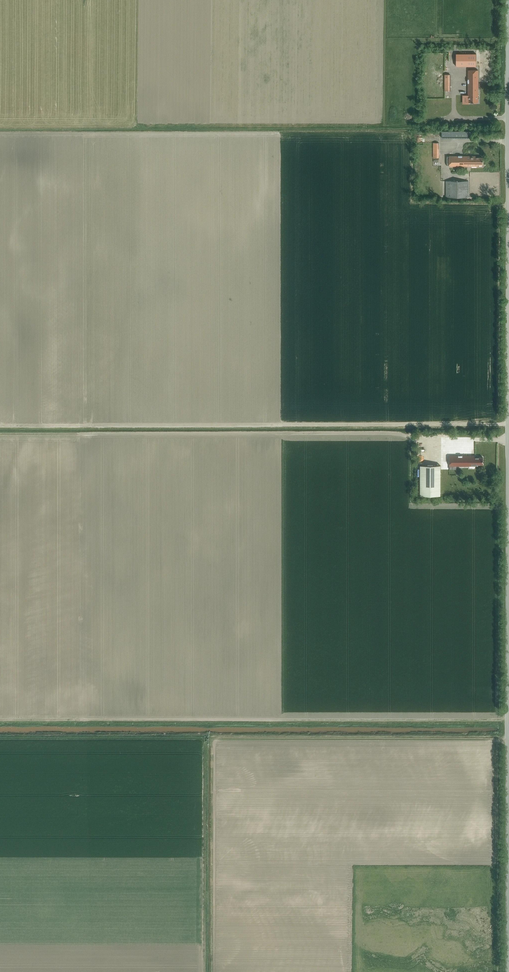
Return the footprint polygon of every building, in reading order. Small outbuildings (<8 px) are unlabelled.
[(476,66),(476,54),(469,54),(469,52),(464,52),(464,54),(456,54),(456,66),(476,66)] [(478,103),(478,70),(468,70),(468,102),(478,103)] [(482,165),(482,158),(475,158),(475,156),(449,156),(449,166),(477,166),(477,165),(482,165)] [(446,197),(468,197),(468,181),(446,181),(446,197)] [(483,464),(483,457),(476,457),(476,456),(449,456),(449,466),(478,466),(478,464),(483,464)] [(420,495),(440,495),(440,465),(420,465),(420,495)]
